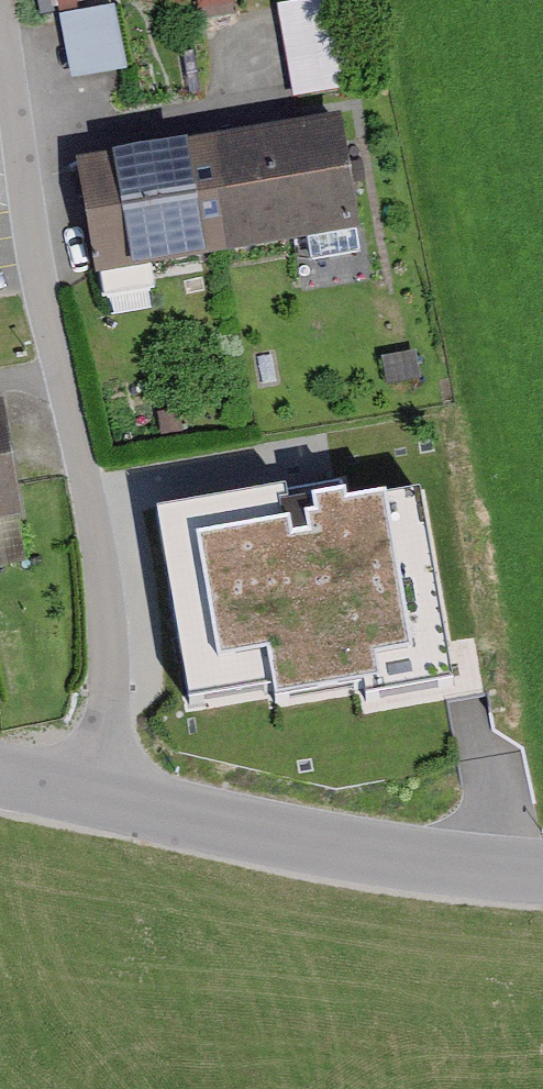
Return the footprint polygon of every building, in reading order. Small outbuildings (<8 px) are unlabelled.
[(61,11),(80,7),(78,0),(59,0),(61,11)] [(199,10),(236,4),(236,0),(198,0),(199,10)] [(279,7),(296,98),(355,88),(339,0),(320,0),(279,7)] [(115,5),(62,15),(74,80),(127,70),(115,5)] [(342,125),(84,165),(102,278),(360,238),(342,125)] [(419,353),(383,361),(389,389),(425,381),(419,353)] [(0,410),(0,526),(24,522),(5,409),(0,410)] [(294,487),(148,514),(185,719),(267,704),(270,722),(360,705),(363,718),(466,699),(428,492),(356,505),(353,492),(297,502),(294,487)]
